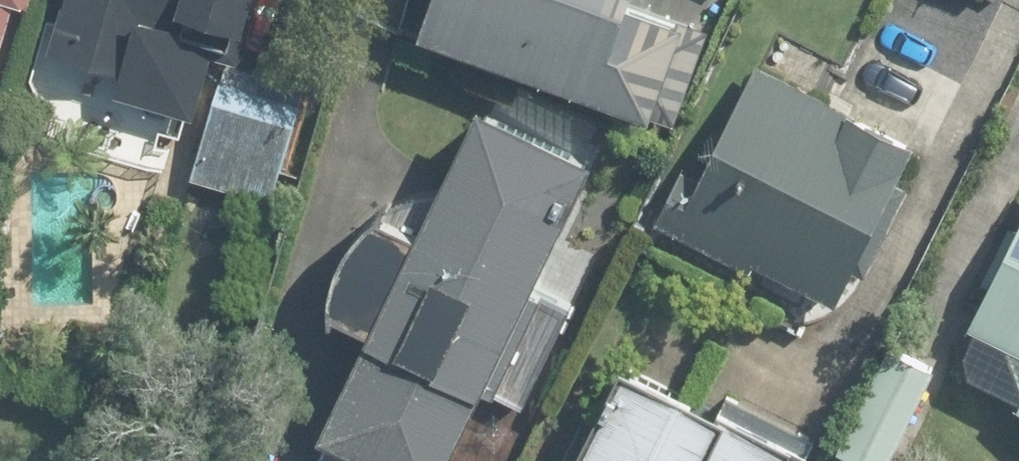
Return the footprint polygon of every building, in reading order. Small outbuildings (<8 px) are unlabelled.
[(12,0),(0,0),(0,50),(12,0)] [(262,0),(67,0),(45,74),(196,120),(231,9),(257,17),(262,0)] [(431,27),(682,121),(716,32),(692,0),(441,0),(431,27)] [(812,323),(854,302),(926,141),(756,64),(695,200),(677,192),(650,250),(812,323)] [(278,103),(222,89),(199,178),(255,192),(278,103)] [(319,456),(330,460),(458,460),(490,387),(530,404),(596,253),(563,239),(603,147),(493,99),(425,224),(389,209),(379,215),(368,224),(358,234),(350,246),(343,259),(338,273),(335,288),(335,303),(377,321),(319,456)] [(1014,220),(984,279),(997,285),(977,325),(989,331),(967,375),(1018,400),(1018,223),(1014,220)] [(940,376),(896,353),(844,453),(860,460),(895,460),(940,376)] [(633,363),(584,460),(798,460),(794,459),(803,441),(740,409),(736,416),(633,363)]
